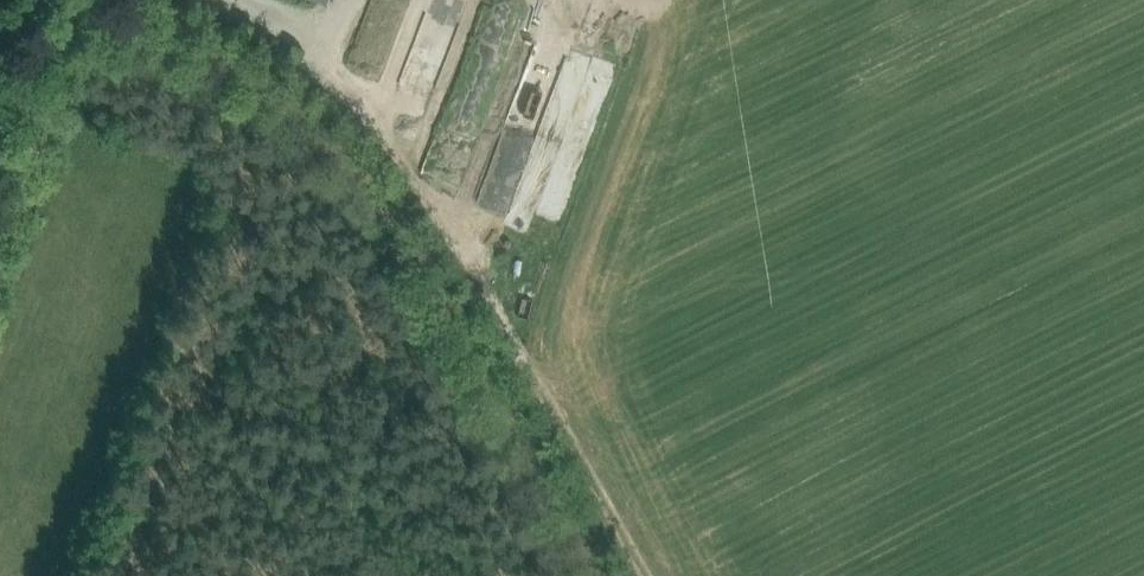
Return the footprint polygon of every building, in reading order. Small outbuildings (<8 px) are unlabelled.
[(410,47),(400,109),(431,114),(442,52),(410,47)]
